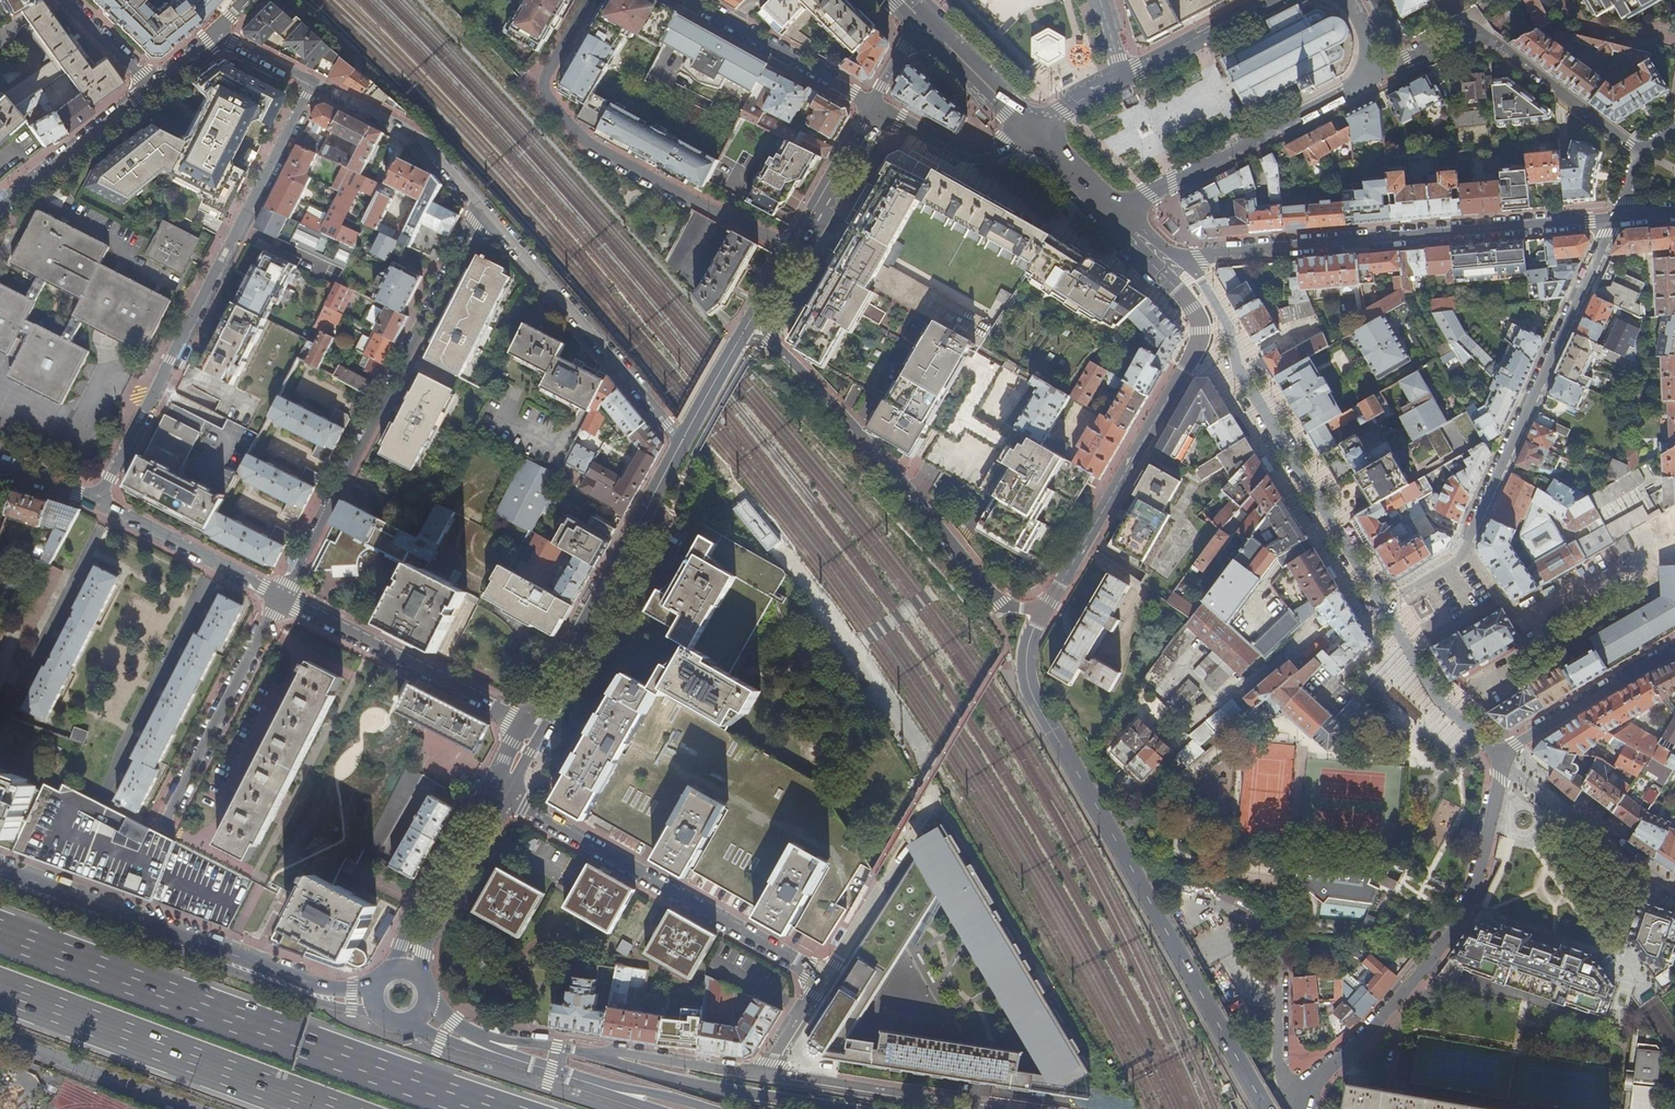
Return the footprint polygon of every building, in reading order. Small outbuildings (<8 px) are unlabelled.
[(32,2),(31,0),(17,0),(2,9),(0,7),(0,14),(4,12),(7,17),(18,10),(32,2)] [(104,58),(88,69),(39,0),(35,0),(32,2),(18,10),(20,13),(29,26),(26,27),(50,62),(3,95),(14,109),(39,91),(46,87),(48,85),(64,75),(69,82),(78,94),(88,108),(122,83),(104,58)] [(200,23),(182,0),(175,0),(166,8),(163,4),(153,11),(141,0),(142,0),(91,0),(126,34),(146,17),(173,44),(200,23)] [(222,0),(182,0),(200,23),(218,4),(222,0)] [(277,0),(270,0),(256,15),(241,30),(243,35),(260,45),(267,38),(270,40),(272,40),(295,16),(277,0)] [(527,7),(525,6),(517,21),(518,21),(510,36),(540,53),(555,27),(552,26),(554,22),(560,17),(567,4),(570,0),(530,0),(527,7)] [(597,95),(604,81),(609,74),(614,65),(617,63),(618,59),(619,57),(625,43),(627,41),(629,39),(629,37),(633,39),(636,33),(648,38),(652,41),(665,48),(666,44),(682,16),(684,14),(669,5),(666,9),(661,6),(664,2),(660,0),(616,0),(611,8),(605,5),(599,16),(597,19),(592,27),(590,26),(587,33),(589,34),(580,51),(578,55),(575,54),(570,61),(568,67),(566,75),(564,78),(564,80),(564,82),(564,87),(562,91),(586,105),(590,107),(597,95)] [(734,9),(735,10),(745,0),(718,0),(726,4),(734,9)] [(878,33),(864,20),(844,0),(796,0),(792,4),(787,0),(774,0),(767,8),(760,15),(780,36),(790,41),(817,56),(821,50),(809,41),(798,32),(814,15),(855,56),(860,50),(878,33)] [(1152,39),(1181,23),(1226,0),(1131,0),(1152,39)] [(1381,15),(1374,0),(1367,3),(1374,19),(1381,15)] [(1405,16),(1427,5),(1436,0),(1396,0),(1405,16)] [(1540,30),(1552,23),(1540,0),(1524,0),(1540,30)] [(1597,18),(1615,7),(1623,20),(1658,0),(1587,0),(1597,18)] [(1298,83),(1302,91),(1304,94),(1307,92),(1308,94),(1309,95),(1312,94),(1313,92),(1312,89),(1314,89),(1315,90),(1343,76),(1346,73),(1350,66),(1352,61),(1354,50),(1354,44),(1351,35),(1345,22),(1340,15),(1332,9),(1328,6),(1315,2),(1306,2),(1267,22),(1271,32),(1273,34),(1229,57),(1221,61),(1233,84),(1246,110),(1267,100),(1298,83)] [(569,5),(567,4),(560,17),(562,18),(565,13),(569,5)] [(10,20),(20,13),(18,10),(7,17),(10,20)] [(721,37),(682,16),(666,44),(692,58),(687,68),(698,77),(704,82),(709,85),(715,86),(721,88),(724,89),(729,79),(755,93),(760,82),(771,65),(737,46),(735,50),(729,47),(729,45),(728,42),(726,41),(724,41),(721,42),(718,41),(721,37)] [(157,57),(173,44),(146,17),(126,34),(148,56),(157,57)] [(552,26),(555,27),(560,17),(554,22),(552,26)] [(285,40),(271,48),(281,54),(283,53),(298,61),(317,40),(295,21),(293,24),(297,27),(285,40)] [(555,27),(540,53),(542,53),(556,28),(555,27)] [(1538,31),(1511,45),(1541,67),(1578,95),(1616,124),(1647,104),(1669,91),(1650,59),(1652,54),(1556,31),(1554,36),(1555,37),(1595,46),(1600,47),(1599,50),(1600,52),(1611,54),(1612,54),(1613,50),(1629,54),(1637,67),(1639,67),(1640,67),(1643,71),(1615,89),(1538,31)] [(881,36),(878,33),(860,50),(862,55),(859,57),(858,61),(861,65),(860,67),(850,61),(841,69),(850,74),(863,82),(872,79),(881,63),(888,49),(887,42),(881,36)] [(1044,39),(1039,42),(1039,54),(1050,61),(1056,57),(1060,54),(1061,42),(1050,36),(1044,39)] [(327,43),(319,37),(317,40),(298,61),(297,62),(303,65),(309,68),(327,43)] [(352,69),(352,68),(338,56),(327,77),(340,84),(342,82),(352,69)] [(223,63),(217,68),(225,72),(228,65),(223,63)] [(181,142),(181,140),(155,126),(145,133),(142,128),(96,165),(93,171),(90,169),(82,184),(117,202),(122,193),(124,195),(138,183),(139,185),(156,171),(155,170),(160,167),(166,170),(166,171),(199,188),(196,194),(203,198),(201,201),(221,212),(242,172),(229,165),(227,166),(222,161),(225,156),(227,157),(231,150),(247,119),(244,118),(246,114),(253,115),(254,117),(267,124),(282,94),(228,65),(225,72),(217,68),(198,84),(205,92),(207,91),(212,96),(209,100),(207,99),(200,113),(187,137),(190,138),(187,143),(181,142)] [(748,105),(742,117),(788,140),(820,155),(828,159),(831,153),(834,147),(804,132),(803,133),(765,115),(766,111),(793,124),(799,111),(801,112),(806,99),(817,106),(823,95),(810,87),(808,90),(782,77),(784,72),(771,65),(760,82),(775,90),(773,96),(767,93),(766,97),(764,96),(757,109),(748,105)] [(929,81),(915,68),(908,69),(895,92),(897,99),(958,134),(968,118),(929,81)] [(342,82),(360,91),(367,82),(352,69),(342,82)] [(54,93),(69,82),(64,75),(48,85),(54,93)] [(1492,83),(1492,76),(1484,77),(1483,75),(1463,77),(1464,92),(1468,92),(1469,100),(1485,98),(1485,92),(1493,91),(1492,83)] [(1418,82),(1408,87),(1420,111),(1432,105),(1434,108),(1436,109),(1442,105),(1443,104),(1438,95),(1440,94),(1436,87),(1432,89),(1426,78),(1425,79),(1424,76),(1417,79),(1418,82)] [(1065,87),(1077,81),(1075,77),(1063,83),(1065,87)] [(1522,122),(1519,91),(1515,91),(1514,93),(1510,89),(1511,88),(1510,84),(1509,82),(1492,83),(1493,91),(1496,124),(1522,122)] [(1520,91),(1519,90),(1510,84),(1511,88),(1510,89),(1514,93),(1515,91),(1519,91),(1520,91)] [(39,91),(50,110),(56,106),(56,102),(46,87),(39,91)] [(1420,111),(1408,87),(1389,98),(1395,110),(1392,111),(1394,116),(1398,114),(1402,123),(1411,118),(1410,116),(1420,111)] [(27,127),(42,147),(49,143),(64,134),(52,114),(50,110),(39,91),(14,109),(19,116),(38,103),(45,116),(27,127)] [(1520,91),(1519,91),(1522,122),(1549,120),(1548,113),(1520,91)] [(52,114),(64,134),(75,126),(92,113),(88,108),(78,94),(52,114)] [(22,119),(19,116),(0,95),(0,138),(22,119)] [(812,127),(837,141),(844,130),(851,117),(849,109),(834,100),(823,95),(817,106),(815,108),(821,111),(812,127)] [(602,137),(633,155),(636,149),(640,151),(645,156),(649,158),(654,160),(659,161),(664,165),(661,170),(688,184),(691,180),(706,188),(709,181),(720,161),(711,156),(709,160),(703,156),(705,153),(677,138),(675,141),(668,138),(670,134),(655,126),(653,125),(648,123),(598,96),(583,121),(604,132),(602,137)] [(1381,111),(1376,102),(1345,118),(1351,127),(1352,140),(1352,143),(1384,141),(1381,111)] [(299,147),(318,155),(321,156),(326,146),(333,133),(342,113),(326,105),(319,108),(312,122),(317,125),(315,129),(308,128),(299,147)] [(807,124),(812,127),(821,111),(815,108),(807,124)] [(1485,111),(1452,115),(1454,129),(1487,125),(1485,111)] [(353,118),(342,113),(333,133),(362,147),(372,127),(353,118)] [(1332,124),(1310,136),(1315,146),(1341,132),(1339,130),(1336,131),(1332,124)] [(1151,133),(1148,126),(1141,129),(1144,137),(1151,133)] [(380,131),(372,127),(362,147),(356,159),(351,169),(362,174),(372,154),(373,154),(384,133),(380,131)] [(1352,140),(1351,127),(1341,132),(1315,146),(1298,155),(1301,160),(1307,157),(1311,166),(1319,162),(1318,159),(1331,152),(1331,151),(1352,140)] [(1315,146),(1310,136),(1286,148),(1290,155),(1288,157),(1289,159),(1298,155),(1315,146)] [(752,194),(748,202),(775,217),(778,213),(780,208),(783,204),(788,202),(793,194),(800,182),(806,181),(820,155),(788,140),(777,159),(773,157),(756,188),(752,194)] [(1562,182),(1564,201),(1595,198),(1594,190),(1595,176),(1597,164),(1601,153),(1589,144),(1574,141),(1570,153),(1570,160),(1560,160),(1562,182)] [(356,159),(326,146),(321,156),(344,166),(349,169),(351,169),(356,159)] [(318,155),(299,147),(291,161),(283,176),(308,187),(311,179),(307,177),(318,155)] [(885,161),(930,182),(937,171),(908,155),(899,149),(889,154),(885,161)] [(1427,158),(1426,150),(1407,152),(1408,159),(1427,158)] [(1470,150),(1457,152),(1458,169),(1463,169),(1462,160),(1471,160),(1470,150)] [(1560,160),(1560,151),(1525,154),(1527,169),(1529,185),(1562,182),(1560,160)] [(1279,165),(1273,155),(1261,161),(1268,181),(1272,207),(1270,207),(1270,210),(1258,212),(1258,208),(1256,189),(1249,167),(1238,172),(1247,194),(1248,201),(1251,235),(1268,233),(1283,232),(1282,210),(1281,198),(1280,192),(1279,165)] [(1485,172),(1500,171),(1499,157),(1490,158),(1484,158),(1485,172)] [(434,176),(400,159),(387,185),(422,202),(434,176)] [(854,210),(827,257),(873,284),(930,182),(885,161),(878,172),(879,173),(871,186),(868,185),(854,210)] [(349,169),(344,166),(333,189),(339,191),(349,169)] [(368,177),(362,174),(351,169),(340,192),(328,216),(325,222),(321,232),(355,249),(367,225),(384,190),(386,186),(373,180),(368,177)] [(1517,210),(1531,209),(1529,185),(1527,169),(1500,171),(1501,183),(1504,211),(1517,210)] [(930,182),(873,284),(872,285),(981,347),(995,325),(1006,307),(1009,302),(1020,287),(1027,276),(1051,236),(954,181),(937,171),(930,182)] [(1436,218),(1463,215),(1460,187),(1458,171),(1444,172),(1444,175),(1428,176),(1429,187),(1407,189),(1405,174),(1389,176),(1389,181),(1391,195),(1392,207),(1394,222),(1436,218)] [(1238,172),(1181,203),(1194,234),(1201,239),(1209,238),(1239,236),(1251,235),(1248,201),(1236,203),(1238,219),(1215,221),(1214,218),(1216,214),(1220,213),(1217,196),(1220,195),(1222,197),(1234,191),(1237,196),(1247,194),(1238,172)] [(308,187),(283,176),(276,190),(267,208),(292,219),(303,197),(308,188),(308,187)] [(443,185),(434,176),(422,202),(420,206),(401,243),(411,247),(425,254),(438,260),(461,216),(434,203),(443,185)] [(1370,224),(1394,222),(1392,207),(1386,207),(1385,196),(1391,195),(1389,181),(1365,183),(1365,184),(1343,186),(1345,204),(1346,226),(1370,224)] [(1487,213),(1504,211),(1501,183),(1493,184),(1493,182),(1492,181),(1484,182),(1483,183),(1483,185),(1460,187),(1463,215),(1487,213)] [(395,196),(384,190),(367,225),(384,234),(401,243),(420,206),(417,205),(414,206),(408,219),(405,219),(402,226),(399,225),(396,232),(381,225),(395,196)] [(1332,227),(1346,226),(1345,204),(1331,205),(1331,204),(1322,204),(1322,206),(1282,210),(1283,232),(1297,230),(1332,227)] [(292,219),(267,208),(262,218),(256,228),(304,251),(345,269),(355,249),(321,232),(303,224),(292,219)] [(13,265),(39,278),(28,300),(0,286),(0,352),(19,362),(10,379),(62,406),(90,353),(72,344),(82,324),(142,355),(169,302),(99,266),(109,248),(40,213),(13,265)] [(325,222),(328,216),(325,214),(322,221),(308,214),(303,224),(321,232),(325,222)] [(198,239),(162,220),(144,256),(180,275),(198,239)] [(734,232),(723,226),(696,271),(702,289),(699,291),(695,295),(712,315),(718,311),(725,305),(741,278),(759,246),(734,232)] [(1614,255),(1671,249),(1671,254),(1669,254),(1669,258),(1654,259),(1657,316),(1664,315),(1674,315),(1674,228),(1674,227),(1660,229),(1638,231),(1629,232),(1622,236),(1614,255)] [(873,284),(827,257),(824,265),(833,270),(796,336),(794,340),(791,345),(795,347),(801,350),(799,353),(887,402),(872,430),(914,454),(930,426),(935,429),(941,432),(925,461),(979,492),(979,493),(983,496),(992,501),(979,524),(983,526),(1010,542),(1015,544),(1028,552),(1029,552),(1030,553),(1043,560),(1049,550),(1069,514),(1087,483),(1090,478),(1092,474),(1073,463),(1062,456),(1031,438),(1027,436),(1021,432),(1015,429),(1004,423),(1031,384),(1032,383),(1036,377),(1051,385),(1054,387),(1059,390),(1064,393),(1087,359),(1096,350),(1098,347),(1104,342),(1112,334),(1118,328),(1121,325),(1130,317),(1148,299),(1132,288),(1129,286),(1132,281),(1055,231),(1051,236),(1027,276),(1020,287),(1009,302),(1006,307),(995,325),(981,347),(872,285),(873,284)] [(401,243),(384,234),(374,253),(388,261),(393,253),(395,254),(401,243)] [(1572,258),(1583,257),(1590,242),(1586,236),(1575,237),(1555,239),(1558,266),(1548,267),(1551,281),(1573,278),(1580,264),(1572,263),(1572,258)] [(1558,266),(1555,239),(1548,239),(1545,239),(1546,252),(1547,260),(1538,261),(1538,258),(1531,258),(1532,265),(1539,264),(1541,264),(1542,268),(1548,267),(1558,266)] [(1528,270),(1524,241),(1510,243),(1510,244),(1494,246),(1494,244),(1483,245),(1483,247),(1479,247),(1469,248),(1468,246),(1452,248),(1455,280),(1471,278),(1493,277),(1528,274),(1528,270)] [(1455,280),(1452,248),(1441,249),(1426,250),(1429,275),(1448,273),(1450,284),(1455,283),(1455,280)] [(1429,275),(1426,250),(1415,251),(1399,253),(1402,271),(1403,277),(1405,293),(1413,293),(1411,277),(1429,275)] [(257,267),(237,305),(266,319),(277,299),(283,298),(299,267),(268,252),(259,268),(257,267)] [(1547,260),(1546,252),(1539,252),(1537,255),(1538,258),(1538,261),(1547,260)] [(1402,271),(1399,253),(1378,255),(1358,257),(1361,286),(1375,284),(1375,274),(1402,271)] [(440,332),(425,360),(461,378),(497,306),(511,279),(504,275),(506,270),(479,256),(440,332)] [(1361,286),(1358,257),(1345,258),(1299,262),(1302,290),(1306,290),(1319,289),(1326,289),(1343,287),(1344,291),(1353,291),(1352,286),(1361,286)] [(1302,290),(1299,262),(1289,263),(1291,289),(1294,291),(1294,297),(1296,297),(1298,305),(1311,302),(1306,290),(1302,290)] [(1622,263),(1610,262),(1594,297),(1639,317),(1643,317),(1649,316),(1649,308),(1642,304),(1642,284),(1618,273),(1622,263)] [(423,277),(395,264),(387,280),(381,277),(370,298),(389,308),(404,315),(423,277)] [(1551,281),(1548,267),(1542,268),(1541,264),(1539,264),(1539,268),(1528,270),(1528,274),(1529,277),(1530,284),(1551,281)] [(1243,287),(1232,268),(1219,269),(1216,276),(1227,295),(1238,313),(1258,301),(1248,284),(1243,287)] [(1405,295),(1405,293),(1403,277),(1396,278),(1398,293),(1396,295),(1388,299),(1366,311),(1368,325),(1385,315),(1406,303),(1406,300),(1405,295)] [(1573,278),(1551,281),(1530,284),(1532,301),(1546,299),(1552,299),(1564,297),(1568,288),(1573,278)] [(354,290),(338,283),(326,306),(342,314),(354,290)] [(1635,337),(1639,329),(1641,330),(1643,317),(1639,317),(1594,297),(1587,313),(1577,335),(1624,356),(1629,345),(1627,344),(1631,336),(1635,337)] [(1456,298),(1431,301),(1433,314),(1451,311),(1457,311),(1456,298)] [(1153,366),(1162,371),(1167,362),(1169,358),(1181,337),(1181,332),(1164,314),(1151,302),(1148,299),(1130,317),(1145,333),(1143,335),(1146,338),(1147,336),(1156,345),(1149,351),(1158,357),(1153,366)] [(1311,302),(1298,305),(1278,310),(1271,299),(1263,300),(1258,301),(1238,313),(1247,328),(1257,346),(1280,332),(1276,325),(1269,314),(1271,313),(1275,315),(1277,315),(1281,322),(1284,321),(1285,324),(1317,316),(1311,302)] [(1552,299),(1546,299),(1542,307),(1547,310),(1552,299)] [(237,305),(234,304),(201,371),(204,372),(224,332),(237,305)] [(224,332),(204,372),(233,386),(255,342),(266,319),(237,305),(224,332)] [(342,314),(326,306),(320,316),(331,321),(339,326),(344,316),(342,314)] [(404,315),(389,308),(385,316),(378,313),(373,321),(380,325),(377,333),(396,343),(403,330),(409,317),(404,315)] [(373,321),(378,313),(371,309),(366,318),(373,321)] [(1368,325),(1366,311),(1357,313),(1361,330),(1368,325)] [(1451,311),(1433,314),(1437,321),(1450,345),(1456,342),(1466,352),(1495,379),(1501,384),(1520,393),(1528,378),(1534,363),(1534,362),(1517,348),(1509,364),(1505,362),(1501,367),(1471,337),(1451,311)] [(1276,325),(1281,322),(1277,315),(1275,315),(1271,313),(1269,314),(1276,325)] [(1368,325),(1361,330),(1353,334),(1357,341),(1360,340),(1364,348),(1361,349),(1370,365),(1373,363),(1377,371),(1375,373),(1379,380),(1411,361),(1400,341),(1399,342),(1396,336),(1397,335),(1385,315),(1368,325)] [(1664,315),(1657,357),(1661,357),(1674,356),(1674,315),(1664,315)] [(331,321),(320,316),(314,328),(329,336),(331,333),(326,330),(331,321)] [(357,317),(355,321),(363,326),(365,322),(357,317)] [(369,329),(377,333),(380,325),(373,321),(369,329)] [(566,344),(526,324),(512,354),(550,373),(542,388),(555,394),(591,412),(607,380),(560,357),(566,344)] [(1543,343),(1546,339),(1513,324),(1507,339),(1517,348),(1534,362),(1536,358),(1537,358),(1543,343)] [(1112,348),(1128,333),(1121,325),(1118,328),(1112,334),(1104,342),(1112,348)] [(329,336),(314,328),(312,332),(315,333),(307,347),(313,351),(307,363),(319,369),(335,339),(329,336)] [(1629,345),(1624,356),(1632,360),(1636,360),(1641,330),(1639,329),(1635,337),(1631,336),(1627,344),(1629,345)] [(1311,358),(1330,347),(1324,332),(1297,348),(1296,347),(1292,350),(1293,350),(1294,353),(1284,359),(1282,356),(1275,344),(1261,352),(1267,362),(1276,378),(1311,358)] [(390,355),(396,343),(377,333),(365,355),(371,358),(385,365),(390,355)] [(1624,356),(1577,335),(1569,351),(1558,375),(1586,388),(1589,381),(1582,377),(1594,350),(1629,366),(1631,367),(1632,360),(1624,356)] [(1456,342),(1450,345),(1454,350),(1457,356),(1457,357),(1466,352),(1456,342)] [(1087,359),(1091,362),(1096,365),(1106,354),(1098,347),(1096,350),(1087,359)] [(1124,381),(1149,395),(1156,381),(1162,371),(1153,366),(1158,357),(1149,351),(1143,349),(1142,350),(1124,381)] [(1294,353),(1293,350),(1282,356),(1284,359),(1294,353)] [(1457,356),(1454,350),(1443,357),(1446,360),(1453,356),(1454,357),(1457,356)] [(1661,357),(1664,401),(1668,400),(1674,400),(1674,356),(1661,357)] [(1443,357),(1438,360),(1436,361),(1440,366),(1445,363),(1446,360),(1443,357)] [(378,378),(385,365),(371,358),(365,371),(378,378)] [(1323,378),(1311,358),(1276,378),(1278,381),(1281,387),(1293,407),(1309,434),(1343,414),(1332,394),(1334,393),(1325,377),(1323,378)] [(1103,415),(1128,430),(1138,413),(1149,395),(1124,381),(1121,379),(1112,374),(1096,365),(1091,362),(1071,397),(1087,406),(1106,374),(1108,375),(1109,379),(1107,382),(1108,385),(1115,388),(1118,387),(1123,390),(1108,415),(1104,413),(1103,415)] [(331,375),(364,393),(369,395),(372,390),(374,385),(340,366),(336,374),(333,372),(331,375)] [(1112,374),(1121,379),(1124,373),(1115,368),(1112,374)] [(1420,370),(1381,393),(1393,413),(1403,398),(1429,384),(1420,370)] [(402,414),(382,455),(414,471),(455,391),(423,374),(402,414)] [(1586,388),(1558,375),(1549,395),(1577,408),(1585,391),(1588,392),(1590,389),(1586,388)] [(616,384),(609,376),(607,380),(591,412),(582,428),(595,436),(605,418),(600,411),(603,404),(621,390),(616,384)] [(1031,438),(1062,456),(1069,444),(1056,438),(1055,441),(1047,437),(1071,397),(1064,393),(1059,390),(1056,395),(1051,392),(1054,387),(1051,385),(1036,377),(1032,383),(1031,384),(1038,389),(1015,429),(1021,432),(1027,436),(1029,431),(1034,434),(1031,438)] [(1175,414),(1156,448),(1182,462),(1201,429),(1209,429),(1231,414),(1220,396),(1209,379),(1196,379),(1180,406),(1175,414)] [(1501,384),(1495,379),(1491,387),(1491,390),(1493,391),(1496,393),(1488,409),(1491,414),(1502,433),(1513,408),(1520,393),(1501,384)] [(633,405),(621,390),(603,404),(628,435),(641,451),(630,470),(625,479),(594,463),(587,475),(589,476),(633,501),(648,473),(665,445),(656,433),(633,405)] [(1486,406),(1488,409),(1496,393),(1493,391),(1486,406)] [(1343,414),(1309,434),(1316,446),(1322,456),(1344,443),(1341,437),(1343,436),(1338,428),(1357,417),(1359,420),(1358,421),(1361,426),(1369,422),(1372,427),(1378,424),(1394,414),(1393,413),(1381,393),(1370,399),(1343,414)] [(1627,405),(1644,403),(1642,394),(1626,395),(1627,405)] [(280,396),(269,417),(277,421),(276,423),(319,444),(313,456),(325,463),(329,461),(350,419),(349,415),(336,409),(330,421),(329,420),(328,419),(324,416),(321,417),(304,408),(304,407),(299,404),(297,405),(280,396)] [(1483,417),(1473,423),(1485,443),(1486,444),(1495,438),(1502,433),(1491,414),(1488,409),(1486,406),(1479,410),(1483,417)] [(1467,412),(1427,436),(1446,466),(1463,456),(1470,451),(1485,443),(1473,423),(1467,412)] [(127,491),(207,533),(218,512),(228,494),(225,493),(223,497),(180,474),(202,432),(167,414),(145,456),(143,456),(139,463),(136,462),(131,472),(133,473),(126,487),(128,489),(127,491)] [(1238,425),(1231,414),(1209,429),(1213,437),(1217,434),(1222,442),(1218,445),(1223,452),(1246,438),(1238,425)] [(1572,428),(1540,414),(1536,423),(1557,433),(1567,437),(1572,428)] [(1092,474),(1100,478),(1115,454),(1128,430),(1103,415),(1101,415),(1093,428),(1089,426),(1078,446),(1081,449),(1073,463),(1092,474)] [(1557,433),(1536,423),(1532,432),(1528,441),(1549,450),(1557,433)] [(1395,454),(1378,424),(1372,427),(1344,443),(1322,456),(1323,458),(1339,486),(1357,476),(1359,474),(1395,454)] [(1223,452),(1194,470),(1202,482),(1225,468),(1227,471),(1224,473),(1230,482),(1256,454),(1253,449),(1246,438),(1223,452)] [(1549,450),(1528,441),(1523,452),(1517,464),(1531,470),(1552,475),(1554,471),(1555,472),(1562,455),(1549,450)] [(587,475),(594,463),(598,455),(575,442),(565,462),(569,464),(587,475)] [(1485,443),(1470,451),(1473,456),(1466,461),(1463,456),(1446,466),(1455,477),(1473,496),(1483,474),(1492,454),(1486,444),(1485,443)] [(1395,454),(1359,474),(1377,505),(1399,492),(1409,487),(1392,458),(1395,457),(1401,454),(1403,458),(1413,452),(1409,446),(1395,454)] [(1634,447),(1628,447),(1629,464),(1630,474),(1639,468),(1641,468),(1638,449),(1634,447)] [(1669,451),(1663,455),(1664,477),(1665,511),(1674,506),(1674,448),(1669,451)] [(268,463),(250,454),(238,477),(241,478),(242,476),(248,479),(247,482),(289,502),(283,515),(295,521),(299,520),(316,488),(321,478),(319,474),(307,468),(301,480),(299,479),(298,477),(294,475),(292,475),(274,467),(274,465),(270,463),(268,463)] [(1256,454),(1230,482),(1222,491),(1223,492),(1226,495),(1232,500),(1241,508),(1270,477),(1266,470),(1256,454)] [(558,474),(525,457),(497,513),(530,530),(532,531),(547,503),(554,507),(559,497),(557,496),(553,494),(549,492),(558,474)] [(1412,485),(1395,457),(1392,458),(1409,487),(1412,485)] [(1629,464),(1614,458),(1606,475),(1617,480),(1606,486),(1589,496),(1597,509),(1625,492),(1636,486),(1646,480),(1639,468),(1630,474),(1629,464)] [(565,462),(558,474),(549,492),(553,494),(569,464),(565,462)] [(1180,482),(1151,465),(1134,495),(1140,499),(1118,537),(1146,554),(1168,515),(1163,511),(1180,482)] [(1535,486),(1513,472),(1506,489),(1498,507),(1521,518),(1521,519),(1526,521),(1522,530),(1519,537),(1534,563),(1567,544),(1568,545),(1576,540),(1570,530),(1565,520),(1560,517),(1553,520),(1547,510),(1533,502),(1539,489),(1535,486)] [(1359,474),(1357,476),(1372,500),(1375,506),(1377,505),(1359,474)] [(1617,480),(1606,475),(1606,486),(1617,480)] [(624,516),(633,501),(589,476),(582,489),(620,510),(619,513),(624,516)] [(1221,530),(1191,569),(1197,573),(1200,570),(1203,572),(1229,536),(1225,533),(1228,528),(1232,524),(1245,511),(1247,513),(1258,501),(1261,505),(1257,510),(1255,510),(1239,531),(1249,540),(1262,523),(1283,497),(1276,487),(1270,477),(1241,508),(1221,530)] [(1409,487),(1399,492),(1406,504),(1414,499),(1416,502),(1419,501),(1435,492),(1426,477),(1412,485),(1409,487)] [(1437,512),(1460,523),(1467,508),(1473,496),(1455,477),(1448,482),(1436,509),(1437,512)] [(1540,478),(1535,486),(1539,489),(1569,507),(1589,496),(1577,488),(1575,492),(1556,480),(1555,481),(1552,479),(1551,481),(1546,478),(1544,481),(1540,478)] [(594,517),(604,522),(608,515),(561,489),(557,496),(559,497),(594,517)] [(1521,518),(1498,507),(1491,521),(1478,550),(1499,582),(1514,602),(1613,545),(1615,543),(1614,541),(1606,525),(1597,509),(1589,496),(1569,507),(1539,489),(1533,502),(1547,510),(1553,520),(1560,517),(1565,520),(1570,530),(1576,532),(1587,525),(1592,533),(1576,542),(1576,540),(1568,545),(1567,544),(1534,563),(1535,564),(1528,568),(1514,548),(1512,543),(1517,530),(1516,529),(1521,519),(1521,518)] [(51,503),(15,492),(7,517),(18,520),(42,528),(43,528),(43,525),(51,503)] [(1375,506),(1357,516),(1357,517),(1372,542),(1392,577),(1400,578),(1413,571),(1429,560),(1435,557),(1425,540),(1421,533),(1418,535),(1420,538),(1408,545),(1405,541),(1402,543),(1399,538),(1407,533),(1402,524),(1392,529),(1388,523),(1389,520),(1392,525),(1403,519),(1404,521),(1407,518),(1408,516),(1403,509),(1399,511),(1397,509),(1406,504),(1399,492),(1377,505),(1375,506)] [(1236,559),(1204,601),(1234,629),(1236,627),(1231,621),(1279,558),(1286,568),(1287,566),(1289,565),(1308,553),(1302,543),(1308,539),(1303,531),(1299,524),(1283,497),(1262,523),(1249,540),(1244,547),(1244,549),(1236,559)] [(1414,499),(1406,504),(1412,513),(1409,514),(1413,521),(1426,514),(1419,501),(1416,502),(1414,499)] [(65,505),(51,500),(51,503),(43,525),(59,531),(59,532),(56,533),(51,550),(46,548),(37,545),(33,558),(51,564),(81,510),(65,505)] [(1212,522),(1221,530),(1241,508),(1232,500),(1212,522)] [(396,527),(346,501),(333,525),(342,530),(335,544),(331,542),(316,571),(333,570),(333,566),(358,564),(360,559),(364,554),(370,551),(376,549),(383,550),(406,562),(412,552),(431,561),(455,515),(437,506),(436,506),(427,525),(420,539),(396,527)] [(1642,504),(1606,525),(1614,541),(1626,534),(1652,519),(1662,513),(1659,507),(1648,514),(1642,504)] [(235,521),(218,512),(207,533),(216,537),(215,539),(243,553),(267,565),(268,563),(275,567),(291,537),(289,532),(277,526),(271,539),(268,537),(267,536),(263,533),(262,534),(242,524),(242,523),(237,520),(235,521)] [(607,545),(616,529),(604,522),(594,517),(589,526),(571,516),(555,544),(567,551),(577,557),(595,567),(607,545)] [(1372,542),(1357,517),(1351,520),(1366,545),(1372,542)] [(667,665),(653,689),(713,723),(725,702),(734,707),(747,685),(728,675),(760,616),(781,580),(771,564),(694,521),(672,560),(689,570),(685,577),(681,575),(669,596),(659,591),(648,612),(677,628),(672,637),(689,646),(676,669),(667,665)] [(1425,540),(1435,557),(1449,547),(1452,541),(1456,532),(1442,525),(1440,530),(1435,533),(1425,540)] [(1421,533),(1425,540),(1435,533),(1431,526),(1420,533),(1421,533)] [(43,528),(42,528),(38,541),(45,544),(50,530),(43,528)] [(530,530),(521,547),(510,569),(546,589),(567,551),(555,544),(532,531),(530,530)] [(1615,543),(1613,545),(1620,558),(1635,550),(1626,534),(1614,541),(1615,543)] [(1314,549),(1308,553),(1289,565),(1302,585),(1301,586),(1302,589),(1304,588),(1311,601),(1293,612),(1302,623),(1318,608),(1339,588),(1327,569),(1314,549)] [(585,585),(595,567),(577,557),(569,572),(564,569),(560,577),(556,574),(547,590),(574,604),(585,585)] [(333,566),(333,570),(333,577),(359,575),(358,564),(333,566)] [(414,565),(403,588),(403,589),(404,589),(397,603),(395,602),(383,626),(394,632),(396,629),(424,643),(423,646),(435,652),(447,629),(445,628),(452,614),(454,614),(466,590),(455,585),(454,588),(425,573),(426,570),(414,565)] [(64,572),(51,566),(47,573),(19,629),(32,635),(64,572)] [(118,578),(98,566),(89,584),(87,584),(85,589),(85,591),(76,608),(78,609),(65,635),(63,635),(60,640),(61,642),(48,667),(46,666),(36,684),(35,684),(33,689),(33,691),(24,708),(46,719),(50,712),(52,713),(65,686),(63,685),(73,665),(75,667),(93,632),(91,631),(101,611),(103,613),(116,585),(114,584),(118,578)] [(564,622),(574,604),(547,590),(546,589),(510,569),(505,566),(497,581),(487,599),(516,615),(518,612),(527,617),(526,620),(556,636),(564,622)] [(1606,665),(1674,625),(1674,566),(1661,566),(1663,597),(1591,639),(1591,641),(1596,648),(1606,665)] [(1129,586),(1110,575),(1051,675),(1071,686),(1081,669),(1088,673),(1086,677),(1111,691),(1121,674),(1094,659),(1092,662),(1087,660),(1105,627),(1114,632),(1120,621),(1111,617),(1129,586)] [(1349,605),(1339,588),(1318,608),(1323,614),(1318,619),(1323,626),(1329,621),(1333,625),(1335,628),(1335,629),(1332,630),(1293,664),(1290,661),(1279,671),(1279,670),(1245,698),(1251,705),(1234,721),(1233,722),(1203,748),(1207,752),(1258,707),(1262,704),(1263,703),(1314,659),(1316,657),(1325,649),(1334,641),(1359,620),(1355,613),(1349,605)] [(1174,593),(1166,603),(1191,617),(1193,615),(1198,608),(1174,593)] [(243,606),(222,595),(213,613),(212,613),(209,618),(210,620),(202,636),(198,634),(189,651),(188,652),(185,657),(186,658),(177,676),(168,693),(166,693),(164,697),(164,699),(147,733),(146,734),(143,739),(144,740),(135,758),(138,760),(130,776),(128,777),(126,782),(127,783),(118,801),(121,803),(120,805),(124,807),(125,805),(138,811),(142,803),(144,805),(158,778),(156,777),(159,769),(156,768),(159,761),(161,762),(175,735),(173,734),(180,720),(182,721),(196,694),(194,693),(201,679),(203,680),(217,653),(215,652),(218,646),(222,647),(225,640),(227,641),(241,614),(239,613),(243,606)] [(1168,646),(1141,682),(1151,692),(1169,670),(1180,655),(1196,634),(1213,650),(1193,672),(1214,691),(1234,669),(1237,672),(1256,652),(1204,603),(1194,615),(1193,615),(1191,617),(1168,646)] [(1290,609),(1252,646),(1266,658),(1302,623),(1293,612),(1290,609)] [(1522,642),(1503,609),(1461,633),(1460,633),(1433,648),(1452,681),(1466,673),(1469,671),(1485,661),(1489,658),(1491,660),(1522,642)] [(1532,621),(1538,636),(1556,628),(1549,613),(1532,621)] [(1365,629),(1359,620),(1334,641),(1341,648),(1347,643),(1351,647),(1337,660),(1325,649),(1316,657),(1323,664),(1334,675),(1354,658),(1373,642),(1365,629)] [(1591,641),(1591,639),(1587,633),(1581,637),(1585,644),(1591,641)] [(1530,681),(1547,706),(1564,696),(1593,679),(1609,670),(1606,665),(1596,648),(1578,659),(1577,657),(1575,658),(1576,660),(1572,663),(1564,650),(1568,648),(1566,645),(1547,656),(1555,670),(1544,677),(1543,674),(1540,676),(1541,678),(1538,680),(1534,673),(1533,672),(1527,676),(1530,681)] [(1323,664),(1316,657),(1314,659),(1321,666),(1323,664)] [(1301,687),(1321,666),(1314,659),(1263,703),(1265,704),(1265,709),(1273,717),(1278,716),(1283,711),(1311,736),(1312,735),(1328,750),(1348,729),(1344,726),(1364,705),(1355,697),(1333,721),(1330,717),(1332,716),(1317,702),(1301,687)] [(235,813),(220,840),(252,857),(274,813),(290,782),(325,714),(343,678),(312,663),(311,664),(308,663),(305,670),(308,671),(270,744),(235,813)] [(1647,676),(1662,700),(1674,718),(1661,740),(1659,745),(1672,752),(1673,751),(1674,747),(1674,702),(1670,695),(1674,692),(1674,664),(1651,674),(1647,676)] [(401,710),(414,683),(407,680),(380,666),(359,709),(306,812),(267,888),(276,892),(279,886),(288,891),(301,898),(304,899),(317,876),(333,884),(343,866),(347,859),(357,865),(365,851),(391,801),(408,767),(413,758),(414,755),(423,739),(409,731),(416,718),(401,710)] [(872,868),(842,820),(819,782),(732,734),(713,723),(653,689),(626,674),(613,697),(612,697),(567,775),(568,776),(552,804),(609,836),(614,828),(589,814),(597,799),(600,801),(593,815),(659,852),(654,861),(686,879),(691,870),(760,909),(755,917),(787,935),(791,927),(821,943),(826,942),(838,923),(849,905),(841,899),(847,889),(856,894),(872,868)] [(1611,698),(1581,716),(1607,732),(1632,718),(1653,705),(1662,700),(1647,676),(1638,681),(1611,698)] [(1189,679),(1165,705),(1175,715),(1199,689),(1189,679)] [(1523,692),(1490,713),(1509,730),(1528,718),(1547,706),(1530,681),(1520,687),(1522,689),(1523,692)] [(477,749),(484,734),(490,724),(489,721),(437,695),(414,683),(401,710),(416,718),(430,725),(477,749)] [(1216,731),(1241,710),(1232,699),(1206,721),(1216,731)] [(16,850),(46,785),(62,791),(65,785),(60,782),(79,745),(39,732),(41,729),(0,713),(0,844),(16,850)] [(1562,728),(1543,741),(1555,749),(1596,758),(1598,758),(1599,754),(1588,751),(1597,741),(1606,746),(1606,745),(1610,747),(1613,745),(1623,751),(1616,764),(1617,765),(1637,776),(1640,771),(1644,765),(1647,766),(1652,757),(1614,735),(1607,732),(1581,716),(1562,728)] [(1111,752),(1126,765),(1132,761),(1155,736),(1139,721),(1123,739),(1111,752)] [(1190,736),(1200,746),(1214,733),(1205,722),(1190,736)] [(1632,723),(1614,735),(1652,757),(1665,765),(1672,752),(1659,745),(1661,740),(1632,723)] [(76,728),(72,738),(85,742),(89,733),(76,728)] [(1106,752),(1123,768),(1126,765),(1111,752),(1123,739),(1120,736),(1107,750),(1106,752)] [(1154,769),(1155,769),(1171,752),(1155,736),(1132,761),(1126,765),(1142,781),(1154,769)] [(1193,740),(1199,746),(1200,746),(1190,736),(1193,740)] [(425,742),(423,739),(414,755),(419,755),(423,752),(425,749),(426,745),(425,742)] [(1177,756),(1188,768),(1207,752),(1203,748),(1202,750),(1199,746),(1193,740),(1177,756)] [(1560,788),(1575,801),(1583,789),(1596,758),(1555,749),(1543,741),(1536,749),(1534,752),(1555,768),(1549,779),(1560,788)] [(1665,765),(1673,770),(1674,770),(1674,768),(1674,752),(1673,751),(1672,752),(1665,765)] [(1665,765),(1652,757),(1647,766),(1644,765),(1640,771),(1646,775),(1649,772),(1660,778),(1658,782),(1664,786),(1673,770),(1665,765)] [(1596,758),(1583,789),(1597,800),(1614,813),(1623,797),(1637,776),(1617,765),(1614,768),(1613,768),(1610,772),(1622,781),(1619,786),(1618,789),(1608,782),(1610,779),(1608,777),(1606,780),(1601,776),(1609,765),(1602,760),(1598,758),(1596,758)] [(1126,765),(1123,768),(1143,786),(1157,771),(1155,769),(1154,769),(1142,781),(1126,765)] [(391,801),(365,851),(377,857),(423,775),(408,767),(391,801)] [(1637,779),(1634,788),(1641,791),(1645,782),(1637,779)] [(98,881),(139,896),(209,921),(220,925),(228,928),(252,880),(211,859),(164,834),(143,824),(140,822),(107,806),(65,785),(62,791),(46,785),(16,850),(98,881)] [(1644,798),(1653,804),(1659,794),(1650,788),(1644,798)] [(393,865),(415,878),(441,833),(454,809),(432,796),(421,816),(419,815),(418,818),(419,819),(392,865),(393,865)] [(1623,797),(1614,813),(1624,821),(1634,828),(1627,839),(1630,841),(1647,813),(1648,812),(1636,803),(1634,806),(1623,797)] [(1123,814),(1126,822),(1137,812),(1132,806),(1123,814)] [(1137,812),(1126,822),(1129,829),(1146,814),(1141,808),(1137,812)] [(1647,813),(1630,841),(1636,845),(1642,849),(1656,858),(1670,827),(1671,822),(1647,813)] [(1656,858),(1663,863),(1674,871),(1674,870),(1674,829),(1670,827),(1656,858)] [(525,836),(522,846),(533,850),(536,840),(525,836)] [(964,1048),(932,1042),(887,1036),(884,1057),(879,1056),(879,1050),(853,1046),(852,1052),(843,1051),(843,1044),(856,1023),(859,1019),(866,1007),(900,952),(911,934),(938,891),(934,886),(939,878),(954,853),(955,851),(935,839),(895,903),(894,905),(871,942),(853,971),(857,974),(850,986),(841,1000),(839,999),(835,1005),(823,1025),(808,1047),(809,1051),(810,1053),(812,1056),(814,1057),(815,1058),(817,1059),(819,1060),(824,1060),(824,1058),(823,1056),(839,1058),(839,1060),(839,1062),(840,1062),(851,1064),(928,1076),(956,1081),(956,1085),(958,1085),(960,1085),(992,1090),(997,1091),(1024,1096),(1025,1092),(1062,1098),(1063,1093),(1022,1086),(1027,1057),(975,1049),(964,1048)] [(1063,1093),(1068,1089),(1089,1076),(1075,1053),(1078,1051),(1066,1032),(1063,1034),(1039,994),(1042,992),(1032,976),(1029,977),(1021,964),(987,908),(992,905),(969,867),(964,870),(954,853),(939,878),(948,893),(941,897),(958,925),(965,921),(968,925),(960,930),(978,960),(973,962),(988,987),(993,984),(1003,1002),(1000,1003),(1008,1016),(1012,1013),(1063,1093)] [(1387,866),(1388,864),(1299,856),(1297,875),(1340,879),(1341,871),(1370,874),(1370,875),(1382,880),(1381,882),(1396,889),(1403,873),(1401,873),(1387,866)] [(1405,866),(1388,864),(1387,866),(1401,873),(1405,866)] [(610,933),(634,890),(589,865),(564,908),(610,933)] [(874,871),(872,868),(856,894),(865,899),(878,878),(877,876),(874,871)] [(544,895),(498,870),(473,913),(519,939),(544,895)] [(376,908),(333,884),(317,876),(304,899),(296,915),(295,915),(288,927),(312,939),(313,937),(327,945),(326,947),(348,959),(376,908)] [(304,899),(301,898),(293,914),(295,915),(296,915),(304,899)] [(1632,945),(1646,902),(1644,901),(1642,901),(1638,913),(1637,913),(1634,920),(1632,926),(1633,926),(1629,940),(1632,945)] [(1320,916),(1346,915),(1345,902),(1341,902),(1319,903),(1320,916)] [(1663,904),(1662,907),(1646,902),(1632,945),(1655,978),(1668,969),(1674,947),(1674,908),(1663,904)] [(690,978),(715,935),(669,909),(644,953),(690,978)] [(1476,932),(1465,964),(1463,970),(1468,972),(1604,1018),(1616,987),(1599,963),(1590,959),(1562,950),(1531,940),(1502,930),(1479,922),(1476,932)] [(1504,925),(1502,930),(1531,940),(1533,935),(1525,932),(1525,931),(1512,927),(1512,928),(1504,925)] [(1468,929),(1464,937),(1451,959),(1455,960),(1465,964),(1476,932),(1471,930),(1468,929)] [(620,939),(614,952),(626,957),(632,945),(620,939)] [(1562,950),(1590,959),(1592,955),(1585,953),(1585,951),(1578,949),(1572,947),(1571,948),(1563,946),(1562,950)] [(1406,965),(1410,960),(1398,951),(1386,966),(1397,976),(1406,965)] [(1388,986),(1397,976),(1386,966),(1370,954),(1363,962),(1370,968),(1378,974),(1369,985),(1361,977),(1358,980),(1378,998),(1388,986)] [(591,1034),(604,1037),(609,1011),(597,1009),(599,994),(595,994),(599,966),(578,963),(574,991),(570,991),(568,1005),(556,1004),(553,1028),(591,1034)] [(1369,1009),(1378,998),(1358,980),(1343,967),(1343,973),(1344,1000),(1362,1016),(1369,1009)] [(643,1004),(666,1007),(670,977),(616,968),(610,1000),(626,1004),(629,987),(645,992),(643,1004)] [(1378,974),(1370,968),(1361,977),(1369,985),(1378,974)] [(1324,975),(1294,978),(1295,990),(1296,996),(1294,1004),(1317,1003),(1324,1002),(1324,999),(1319,999),(1317,979),(1324,979),(1324,975)] [(700,1050),(728,1054),(748,1057),(755,1054),(771,1029),(782,1011),(770,1005),(756,999),(745,1017),(735,1010),(736,990),(707,976),(700,1050)] [(1357,1021),(1362,1016),(1344,1000),(1336,1001),(1324,1002),(1326,1006),(1332,1005),(1335,1012),(1335,1013),(1350,1027),(1353,1025),(1357,1021)] [(1317,1003),(1294,1004),(1294,1020),(1294,1029),(1296,1033),(1297,1036),(1307,1035),(1306,1024),(1319,1023),(1317,1003)] [(1329,1016),(1335,1012),(1332,1005),(1326,1006),(1329,1016)] [(653,1044),(659,1045),(665,1009),(662,1009),(661,1016),(609,1008),(609,1011),(604,1037),(653,1044)] [(1623,1108),(1651,1108),(1658,1042),(1631,1039),(1623,1108)] [(1346,1108),(1496,1108),(1390,1090),(1385,1090),(1369,1087),(1351,1084),(1346,1108)]
